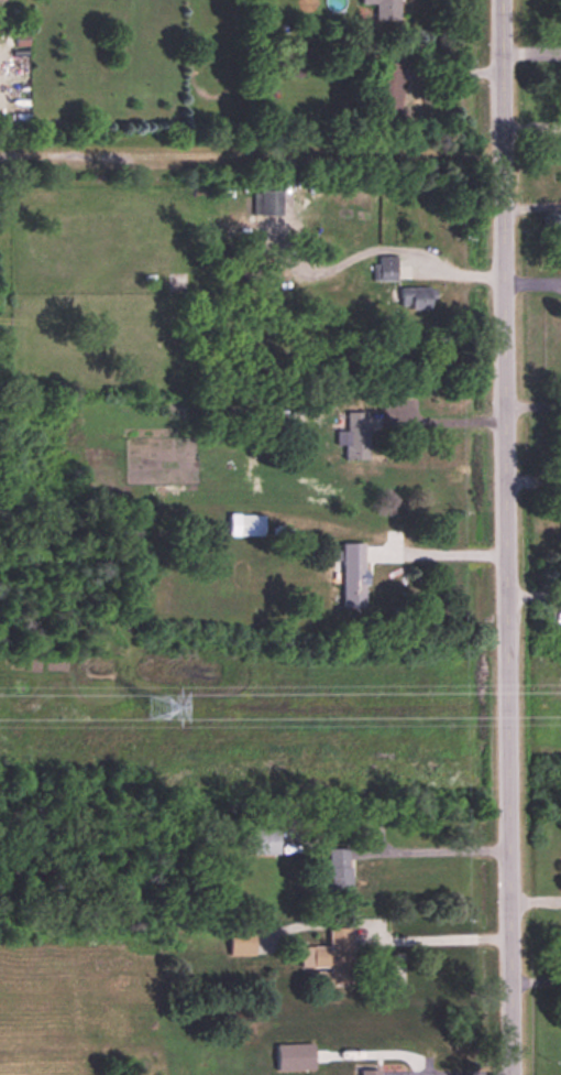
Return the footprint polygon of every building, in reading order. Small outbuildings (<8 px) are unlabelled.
[(361,6),(375,6),(375,22),(400,22),(399,0),(361,0),(361,6)] [(402,63),(377,63),(377,115),(402,115),(402,63)] [(282,216),(282,191),(255,191),(255,216),(282,216)] [(376,282),(397,282),(397,257),(376,257),(376,282)] [(400,302),(409,302),(409,310),(433,310),(433,288),(400,288),(400,302)] [(337,432),(337,446),(346,446),(346,460),(369,460),(370,413),(347,412),(347,432),(337,432)] [(265,538),(265,516),(230,515),(229,537),(265,538)] [(343,544),(343,610),(366,609),(366,544),(343,544)] [(280,831),(253,831),(253,855),(280,855),(280,831)] [(351,894),(351,849),(328,849),(328,894),(351,894)] [(352,928),(329,928),(329,947),(301,947),(301,969),(313,969),(313,985),(352,985),(352,928)] [(255,931),(230,931),(230,957),(255,957),(255,931)] [(278,1071),(315,1071),(315,1045),(278,1045),(278,1071)]
